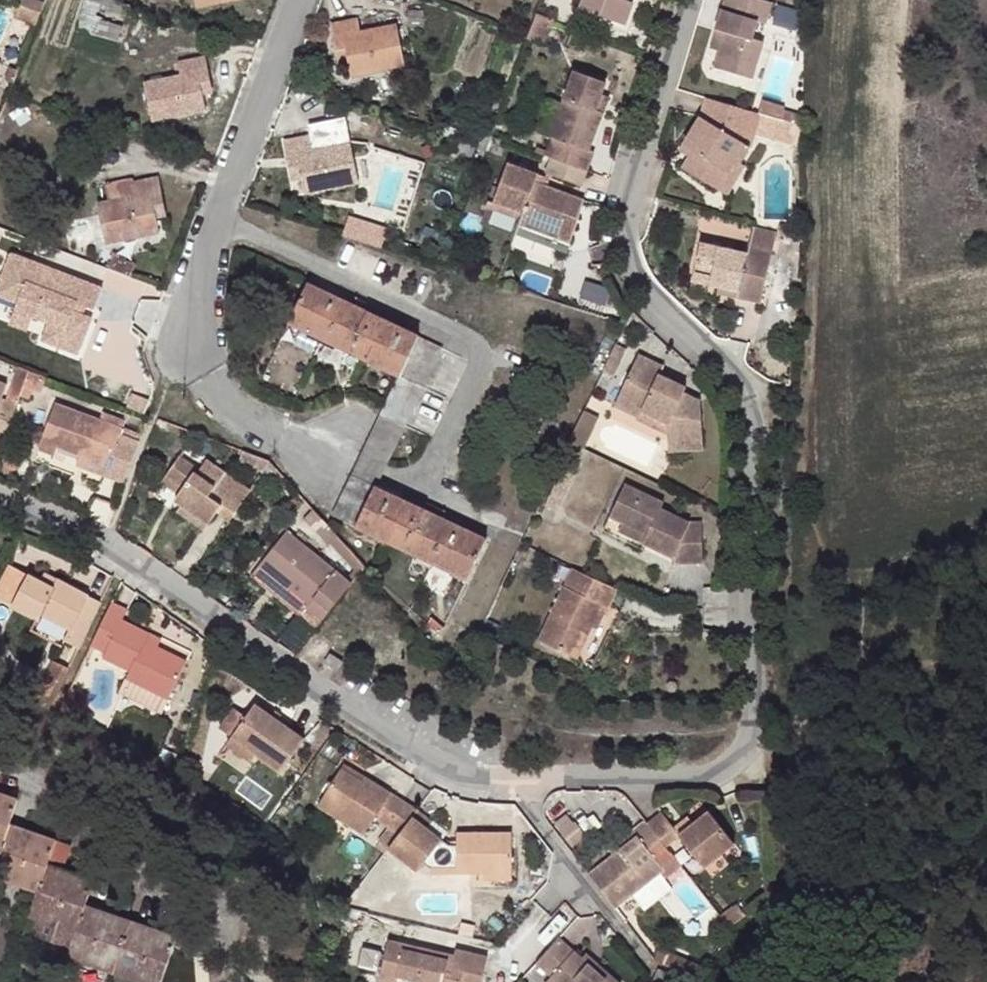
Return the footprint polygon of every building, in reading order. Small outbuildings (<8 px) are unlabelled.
[(17,4),(19,5),(28,9),(32,0),(18,0),(17,4)] [(46,3),(39,0),(32,0),(28,9),(41,14),(46,3)] [(86,4),(114,12),(116,2),(108,0),(87,0),(86,4)] [(582,9),(625,25),(633,3),(625,0),(585,0),(582,9)] [(718,29),(726,32),(721,50),(716,67),(753,78),(764,42),(753,38),(758,21),(766,23),(772,2),(765,0),(726,0),(718,29)] [(28,9),(19,5),(15,15),(24,18),(28,9)] [(28,9),(24,18),(38,24),(41,14),(28,9)] [(123,27),(97,19),(92,33),(118,41),(123,27)] [(333,24),(336,38),(344,36),(348,60),(350,70),(374,66),(375,70),(406,64),(398,25),(361,32),(357,19),(333,24)] [(726,32),(718,29),(712,48),(721,50),(726,32)] [(344,36),(336,38),(340,61),(348,60),(344,36)] [(199,73),(207,72),(204,57),(179,63),(181,75),(145,83),(153,122),(184,115),(183,111),(206,107),(203,95),(199,73)] [(351,74),(375,70),(374,66),(350,70),(351,74)] [(554,158),(588,171),(596,151),(592,150),(605,113),(598,111),(604,96),(609,84),(578,71),(553,137),(555,138),(548,156),(554,158)] [(212,93),(207,72),(199,73),(203,95),(212,93)] [(598,111),(605,113),(611,99),(604,96),(598,111)] [(739,165),(750,146),(741,142),(751,111),(709,99),(701,117),(686,144),(695,150),(691,156),(685,168),(717,188),(734,162),(739,165)] [(183,111),(184,115),(206,110),(206,107),(183,111)] [(750,146),(760,114),(751,111),(741,142),(750,146)] [(70,122),(55,117),(52,127),(67,132),(70,122)] [(287,143),(290,157),(297,156),(302,178),(304,190),(327,185),(328,189),(358,183),(348,131),(323,128),(312,138),(287,143)] [(461,143),(475,148),(478,138),(464,133),(461,143)] [(472,157),(475,148),(461,143),(457,153),(472,157)] [(695,150),(686,144),(682,151),(691,156),(695,150)] [(297,156),(290,157),(294,179),(302,178),(297,156)] [(583,186),(588,171),(554,158),(548,174),(583,186)] [(743,167),(739,165),(734,162),(717,188),(727,194),(743,167)] [(524,213),(522,219),(520,226),(562,241),(571,216),(566,215),(572,196),(537,183),(540,174),(510,163),(495,202),(524,213)] [(153,194),(160,192),(157,178),(132,184),(135,198),(99,206),(107,244),(137,237),(136,233),(159,228),(157,216),(153,194)] [(305,194),(328,189),(327,185),(304,190),(305,194)] [(165,214),(160,192),(153,194),(157,216),(165,214)] [(578,198),(572,196),(566,215),(571,216),(578,198)] [(492,208),(522,219),(524,213),(495,202),(492,208)] [(382,245),(389,225),(351,212),(344,232),(382,245)] [(562,241),(520,226),(517,234),(559,249),(562,241)] [(136,233),(137,237),(160,232),(159,228),(136,233)] [(738,290),(737,297),(761,303),(773,254),(749,249),(747,255),(702,244),(694,280),(721,286),(738,290)] [(115,254),(109,269),(132,278),(137,266),(115,254)] [(20,265),(22,259),(12,255),(10,261),(20,265)] [(104,290),(22,259),(20,265),(10,261),(3,282),(25,290),(17,310),(35,317),(52,323),(46,341),(80,354),(93,320),(76,313),(79,304),(96,310),(104,290)] [(386,320),(354,304),(309,283),(289,323),(400,376),(362,454),(387,466),(443,348),(386,320)] [(720,292),(737,297),(738,290),(721,286),(720,292)] [(357,298),(354,304),(386,320),(391,314),(357,298)] [(35,317),(17,310),(12,325),(30,331),(35,317)] [(667,423),(668,431),(670,452),(689,451),(689,446),(704,444),(702,403),(685,395),(675,390),(677,385),(660,376),(664,368),(639,356),(615,406),(638,417),(642,410),(667,423)] [(14,395),(21,397),(30,373),(23,370),(14,395)] [(41,394),(47,379),(30,373),(21,397),(31,401),(34,392),(41,394)] [(18,404),(3,399),(8,385),(0,382),(0,437),(5,439),(18,404)] [(687,390),(677,385),(675,390),(685,395),(687,390)] [(125,482),(139,444),(120,437),(123,429),(102,421),(57,404),(40,450),(56,456),(59,447),(81,455),(109,465),(105,474),(125,482)] [(638,417),(668,431),(667,423),(642,410),(638,417)] [(584,450),(599,418),(585,411),(570,443),(584,450)] [(102,421),(123,429),(125,422),(105,414),(102,421)] [(160,420),(157,427),(165,431),(168,423),(160,420)] [(139,444),(142,436),(123,429),(120,437),(139,444)] [(16,454),(8,457),(5,463),(5,466),(10,472),(20,470),(22,461),(16,454)] [(78,465),(105,474),(109,465),(81,455),(78,465)] [(218,513),(230,522),(252,491),(208,460),(201,471),(181,457),(167,476),(184,488),(180,494),(176,500),(183,505),(210,523),(218,513)] [(575,475),(564,470),(547,507),(556,512),(575,475)] [(184,488),(167,476),(162,483),(180,494),(184,488)] [(376,488),(351,476),(332,516),(469,580),(487,540),(443,519),(410,504),(376,488)] [(648,535),(645,545),(673,559),(674,564),(703,563),(702,523),(691,524),(662,510),(665,504),(627,486),(611,518),(625,525),(648,535)] [(410,504),(443,519),(446,512),(413,496),(410,504)] [(205,530),(210,523),(183,505),(178,512),(205,530)] [(621,533),(645,545),(648,535),(625,525),(621,533)] [(323,622),(366,569),(361,564),(356,570),(347,580),(288,531),(262,564),(309,604),(306,609),(323,622)] [(356,570),(361,564),(336,536),(330,542),(356,570)] [(301,616),(306,609),(309,604),(262,564),(252,576),(301,616)] [(611,609),(620,591),(575,569),(540,641),(578,660),(605,606),(611,609)] [(54,588),(59,579),(47,574),(43,582),(54,588)] [(80,648),(100,606),(88,600),(89,595),(59,579),(54,588),(43,582),(30,576),(15,606),(40,619),(42,615),(71,629),(66,641),(80,648)] [(125,615),(111,607),(93,646),(97,648),(107,653),(104,658),(131,671),(128,679),(170,699),(188,660),(160,647),(147,641),(149,636),(150,633),(123,620),(125,615)] [(162,641),(149,636),(147,641),(160,647),(162,641)] [(97,648),(93,646),(87,657),(92,660),(97,648)] [(344,662),(331,654),(325,664),(338,671),(344,662)] [(170,699),(128,679),(124,688),(166,708),(170,699)] [(27,698),(51,709),(58,693),(37,682),(27,698)] [(60,715),(68,719),(74,705),(73,701),(68,698),(60,715)] [(257,705),(234,738),(258,755),(282,772),(305,739),(257,705)] [(258,755),(234,738),(229,745),(253,762),(258,755)] [(362,782),(365,777),(344,764),(341,769),(362,782)] [(400,834),(418,810),(365,777),(362,782),(341,769),(319,806),(365,835),(376,818),(400,834)] [(2,844),(9,824),(17,798),(16,798),(0,792),(0,850),(2,844)] [(400,834),(390,849),(406,862),(419,872),(425,864),(432,869),(458,869),(458,874),(485,874),(513,874),(513,834),(458,835),(458,846),(451,846),(428,830),(434,822),(418,810),(400,834)] [(663,813),(649,823),(668,848),(680,837),(705,868),(735,844),(710,811),(694,824),(681,835),(677,831),(663,813)] [(691,820),(677,831),(681,835),(694,824),(691,820)] [(616,855),(590,875),(616,909),(634,895),(661,874),(666,879),(682,866),(668,848),(649,823),(647,821),(635,830),(640,836),(616,855)] [(37,890),(43,871),(45,864),(54,839),(53,839),(9,824),(2,844),(0,850),(0,878),(37,890)] [(612,849),(616,855),(640,836),(635,830),(612,849)] [(419,872),(406,862),(398,872),(412,882),(419,872)] [(80,915),(83,905),(92,879),(91,879),(45,864),(43,871),(37,890),(28,915),(75,930),(80,915)] [(674,889),(666,879),(661,874),(634,895),(646,911),(674,889)] [(121,949),(130,921),(83,905),(80,915),(75,930),(72,941),(67,955),(105,968),(114,971),(117,961),(121,949)] [(722,917),(730,927),(746,915),(739,905),(722,917)] [(130,921),(121,949),(117,961),(114,971),(148,981),(161,981),(176,936),(130,921)] [(538,964),(553,977),(550,981),(619,981),(599,965),(595,970),(583,959),(560,939),(538,964)] [(402,957),(405,946),(390,942),(387,954),(402,957)] [(488,959),(457,951),(455,957),(454,962),(434,958),(435,953),(405,946),(402,957),(387,954),(381,976),(399,980),(400,978),(402,969),(423,973),(421,981),(483,981),(488,959)] [(657,960),(661,961),(684,971),(689,959),(662,947),(657,960)] [(454,962),(455,957),(435,953),(434,958),(454,962)] [(588,955),(583,959),(595,970),(599,965),(588,955)] [(684,971),(694,976),(704,966),(689,959),(684,971)] [(400,978),(421,981),(423,973),(402,969),(400,978)] [(660,969),(655,979),(654,981),(670,981),(674,975),(670,973),(660,969)]
